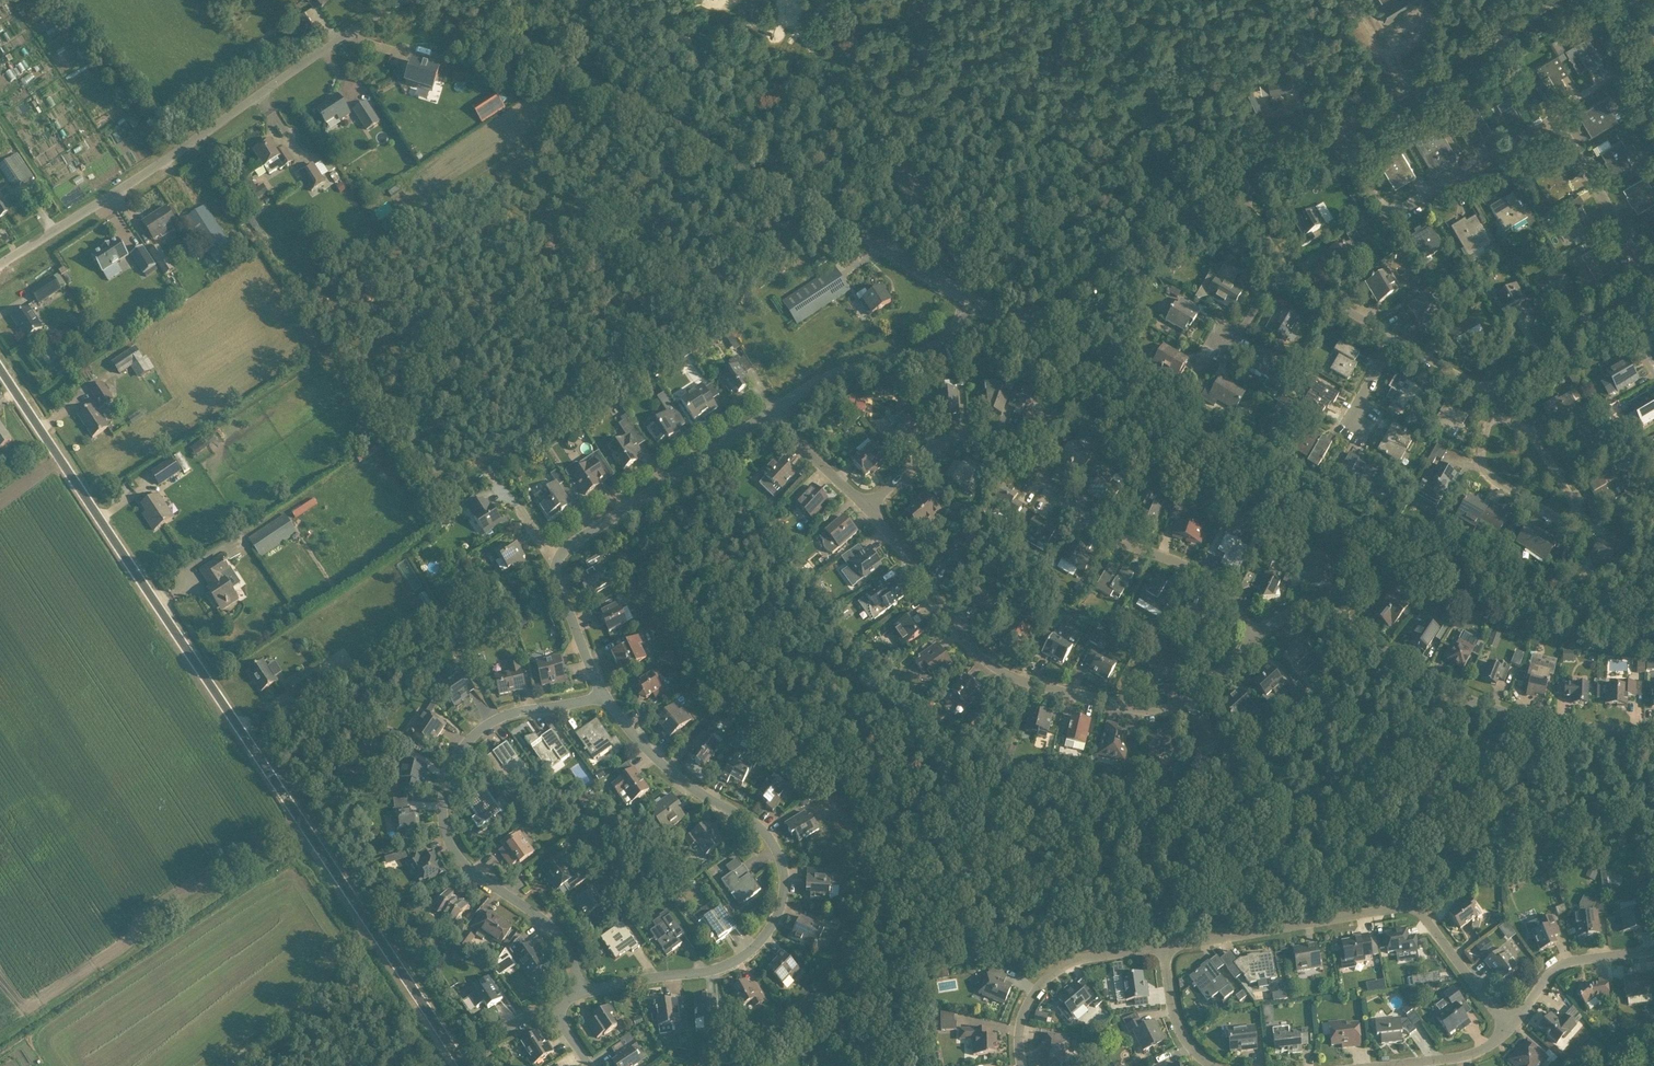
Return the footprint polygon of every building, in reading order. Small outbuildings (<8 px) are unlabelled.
[(1387,21),(1422,0),(1381,0),(1382,1),(1377,4),(1387,21)] [(305,9),(292,18),(290,14),(284,18),(287,22),(286,22),(288,25),(294,34),(313,21),(305,9)] [(1588,35),(1565,49),(1572,60),(1572,61),(1573,63),(1578,71),(1592,63),(1594,67),(1603,62),(1588,35)] [(1565,49),(1558,37),(1551,40),(1559,53),(1563,50),(1565,49)] [(1623,45),(1626,50),(1633,46),(1630,41),(1623,45)] [(1534,82),(1538,88),(1543,98),(1558,89),(1557,88),(1566,83),(1550,58),(1536,67),(1542,77),(1534,82)] [(439,70),(412,62),(405,83),(433,91),(439,70)] [(1295,70),(1289,71),(1268,75),(1271,92),(1273,92),(1274,94),(1272,94),(1272,95),(1270,98),(1277,103),(1283,96),(1280,94),(1280,92),(1280,91),(1293,88),(1298,87),(1295,70)] [(1619,88),(1625,85),(1622,78),(1615,82),(1619,88)] [(373,80),(367,84),(371,91),(377,88),(373,80)] [(1529,106),(1515,83),(1506,88),(1510,94),(1497,102),(1502,110),(1500,111),(1506,120),(1529,106)] [(1252,91),(1244,94),(1251,110),(1259,107),(1252,91)] [(494,92),(470,107),(481,123),(504,108),(494,92)] [(1608,103),(1610,102),(1609,99),(1606,101),(1604,97),(1610,94),(1578,113),(1591,135),(1588,136),(1589,137),(1618,119),(1608,103)] [(338,96),(317,110),(326,125),(340,116),(343,119),(350,115),(338,96)] [(380,122),(367,102),(353,111),(367,131),(380,122)] [(1491,129),(1485,119),(1475,102),(1460,112),(1466,121),(1458,126),(1463,133),(1469,143),(1483,134),(1482,134),(1491,129)] [(1415,139),(1416,141),(1425,156),(1431,165),(1447,155),(1445,152),(1451,148),(1446,139),(1444,136),(1439,128),(1446,123),(1445,122),(1438,110),(1431,114),(1437,125),(1415,139)] [(1415,139),(1410,129),(1402,134),(1409,145),(1415,142),(1416,141),(1415,139)] [(1401,134),(1395,137),(1394,137),(1398,143),(1404,140),(1403,138),(1401,134)] [(1614,173),(1624,167),(1631,162),(1623,148),(1626,146),(1621,138),(1610,144),(1601,150),(1614,173)] [(270,175),(279,169),(280,170),(293,162),(284,149),(278,153),(270,141),(254,151),(270,175)] [(1379,161),(1392,182),(1395,187),(1406,180),(1405,179),(1408,177),(1406,173),(1413,169),(1400,148),(1379,161)] [(0,166),(0,168),(14,191),(28,182),(12,158),(0,166)] [(1549,200),(1569,189),(1572,187),(1558,164),(1536,177),(1541,186),(1549,200)] [(312,192),(325,183),(313,165),(300,173),(312,192)] [(1519,171),(1523,178),(1531,174),(1526,166),(1519,171)] [(341,180),(335,172),(330,175),(335,183),(341,180)] [(1633,182),(1623,188),(1628,195),(1629,194),(1634,203),(1633,204),(1637,211),(1647,206),(1653,201),(1653,183),(1651,185),(1645,174),(1633,182)] [(346,189),(342,183),(337,187),(340,193),(346,189)] [(258,199),(265,194),(260,186),(257,188),(253,191),(258,199)] [(1504,232),(1525,221),(1528,227),(1536,222),(1529,212),(1524,215),(1518,204),(1513,195),(1490,208),(1496,218),(1504,232)] [(10,211),(1,198),(0,199),(0,218),(10,211)] [(1581,202),(1572,208),(1559,216),(1564,225),(1568,222),(1576,234),(1578,233),(1582,239),(1588,235),(1585,229),(1594,223),(1593,222),(1591,224),(1584,212),(1586,210),(1581,202)] [(225,237),(219,228),(205,206),(198,211),(196,212),(191,216),(186,218),(188,220),(210,255),(211,255),(228,243),(229,243),(225,237)] [(177,224),(168,210),(167,208),(143,223),(154,240),(160,235),(163,239),(175,231),(172,228),(177,224)] [(1302,248),(1311,242),(1315,240),(1311,233),(1324,226),(1320,218),(1315,209),(1294,222),(1304,237),(1298,241),(1302,248)] [(1487,223),(1483,215),(1480,217),(1478,218),(1482,225),(1487,223)] [(1490,243),(1481,227),(1475,217),(1454,230),(1452,228),(1451,228),(1457,238),(1464,250),(1468,247),(1472,254),(1490,243)] [(391,220),(381,226),(386,233),(396,227),(391,220)] [(1407,240),(1413,250),(1421,262),(1443,249),(1430,227),(1407,240)] [(1347,265),(1356,260),(1360,258),(1354,249),(1363,244),(1355,231),(1347,235),(1351,243),(1338,251),(1336,248),(1323,255),(1332,270),(1345,262),(1347,265)] [(103,250),(92,257),(103,273),(129,256),(118,240),(110,245),(110,244),(102,249),(103,250)] [(1618,263),(1613,256),(1612,257),(1607,248),(1608,247),(1603,240),(1581,253),(1596,277),(1602,273),(1606,279),(1613,275),(1609,269),(1611,268),(1610,268),(1618,263)] [(555,246),(547,241),(542,249),(551,254),(555,246)] [(1585,241),(1579,244),(1582,249),(1587,245),(1585,241)] [(1569,249),(1567,244),(1558,250),(1560,254),(1569,249)] [(150,252),(159,266),(168,260),(159,246),(158,246),(150,252)] [(156,266),(143,247),(131,255),(144,274),(156,266)] [(1241,248),(1232,252),(1239,267),(1245,257),(1241,248)] [(1225,265),(1221,272),(1213,268),(1209,276),(1216,280),(1207,295),(1232,310),(1242,293),(1230,286),(1234,280),(1238,273),(1225,265)] [(66,267),(59,272),(62,276),(69,272),(66,267)] [(825,275),(784,303),(798,326),(840,296),(849,290),(835,269),(825,275)] [(1378,304),(1387,298),(1400,290),(1388,270),(1365,283),(1366,284),(1367,283),(1372,290),(1370,291),(1378,304)] [(1535,283),(1542,295),(1548,304),(1559,297),(1558,296),(1569,289),(1570,291),(1570,290),(1558,270),(1535,283)] [(1431,281),(1429,277),(1425,276),(1421,279),(1425,285),(1431,281)] [(31,292),(39,304),(59,290),(61,289),(53,277),(31,292)] [(1419,278),(1411,283),(1415,289),(1416,291),(1424,286),(1419,278)] [(298,283),(294,286),(299,294),(303,292),(298,283)] [(1525,300),(1520,291),(1515,284),(1493,298),(1497,305),(1503,314),(1525,300)] [(1177,298),(1181,292),(1172,287),(1169,293),(1177,298)] [(881,288),(869,295),(867,291),(858,296),(865,309),(870,316),(878,310),(878,311),(891,302),(881,288)] [(1426,331),(1423,326),(1440,316),(1427,295),(1416,301),(1407,307),(1412,316),(1415,314),(1426,332),(1426,331)] [(1540,298),(1535,301),(1539,309),(1544,305),(1540,298)] [(1200,312),(1191,306),(1180,300),(1177,306),(1175,305),(1167,319),(1176,325),(1185,330),(1190,323),(1193,325),(1200,312)] [(27,339),(43,328),(29,308),(13,318),(27,339)] [(1273,317),(1266,329),(1287,341),(1300,319),(1285,310),(1279,321),(1273,317)] [(81,318),(78,319),(76,322),(77,325),(80,327),(83,326),(85,323),(84,319),(81,318)] [(1448,333),(1458,350),(1466,346),(1467,347),(1468,346),(1466,342),(1474,338),(1475,340),(1484,335),(1474,318),(1448,333)] [(1333,336),(1336,330),(1329,325),(1328,326),(1325,332),(1333,336)] [(1106,328),(1101,337),(1106,339),(1111,331),(1106,328)] [(90,339),(96,347),(102,343),(96,334),(90,339)] [(727,340),(731,346),(736,343),(732,336),(727,340)] [(1339,342),(1334,351),(1340,355),(1332,370),(1348,380),(1355,367),(1353,366),(1360,354),(1339,342)] [(103,345),(95,350),(98,354),(106,349),(103,345)] [(1164,346),(1153,365),(1178,380),(1186,367),(1183,365),(1185,362),(1186,363),(1187,360),(1164,346)] [(1244,367),(1253,373),(1260,377),(1261,375),(1269,380),(1281,361),(1265,352),(1256,346),(1248,360),(1250,361),(1246,368),(1244,367)] [(137,347),(113,362),(121,374),(133,367),(140,378),(152,371),(137,347)] [(1019,352),(1015,358),(1027,365),(1031,359),(1019,352)] [(1603,384),(1608,393),(1609,395),(1617,390),(1617,391),(1628,385),(1637,380),(1637,379),(1635,381),(1629,371),(1631,370),(1622,354),(1625,360),(1606,372),(1610,380),(1603,384)] [(747,373),(737,358),(729,363),(734,370),(727,374),(725,373),(720,376),(721,378),(719,379),(724,387),(726,386),(731,394),(736,390),(739,394),(747,389),(744,385),(750,381),(745,374),(747,373)] [(954,387),(963,386),(962,371),(952,372),(953,381),(954,387)] [(1573,372),(1567,376),(1571,382),(1577,378),(1573,372)] [(1414,406),(1417,400),(1423,391),(1396,375),(1391,384),(1394,385),(1386,400),(1404,411),(1409,403),(1414,406)] [(1210,382),(1200,398),(1215,406),(1218,400),(1235,410),(1245,393),(1220,379),(1213,390),(1207,387),(1210,382)] [(1316,381),(1301,406),(1320,417),(1326,407),(1328,409),(1328,408),(1325,406),(1328,401),(1334,404),(1339,395),(1316,381)] [(94,405),(87,410),(78,416),(93,438),(109,427),(98,411),(114,400),(103,383),(91,391),(98,402),(94,405)] [(688,396),(681,401),(694,421),(701,416),(702,416),(708,412),(709,414),(717,408),(712,401),(719,396),(712,384),(705,389),(702,385),(687,394),(688,396)] [(1008,399),(1000,396),(1003,388),(994,384),(985,385),(985,394),(978,395),(978,403),(976,403),(977,413),(988,412),(988,411),(993,412),(1002,416),(1008,399)] [(1018,401),(1019,401),(1024,387),(1016,385),(1012,395),(1019,398),(1018,401)] [(1032,390),(1024,387),(1019,401),(1025,403),(1027,398),(1029,398),(1029,399),(1030,399),(1032,390)] [(957,390),(955,390),(945,391),(937,392),(940,416),(959,414),(957,390)] [(658,398),(668,413),(656,421),(657,423),(648,430),(657,445),(667,438),(669,440),(681,432),(670,416),(677,411),(665,393),(658,398)] [(1579,409),(1575,403),(1569,394),(1556,401),(1555,399),(1542,407),(1554,427),(1567,419),(1566,417),(1579,409)] [(1637,400),(1629,405),(1643,427),(1653,421),(1653,407),(1646,394),(1637,400)] [(1281,399),(1279,403),(1289,409),(1293,403),(1282,396),(1281,399)] [(1445,404),(1440,413),(1432,427),(1443,433),(1452,438),(1453,438),(1451,436),(1455,429),(1460,431),(1468,417),(1445,404)] [(1606,421),(1612,417),(1613,412),(1610,406),(1601,411),(1606,421)] [(1047,434),(1047,431),(1052,430),(1056,430),(1059,427),(1059,424),(1059,421),(1056,418),(1053,417),(1044,419),(1043,414),(1037,415),(1034,412),(1033,407),(1028,408),(1023,415),(1024,423),(1023,425),(1026,428),(1025,429),(1033,435),(1034,434),(1037,437),(1039,435),(1047,434)] [(889,420),(896,427),(886,435),(891,441),(899,449),(912,437),(914,438),(920,433),(912,425),(902,413),(896,419),(893,416),(889,420)] [(642,453),(638,446),(631,436),(630,436),(628,433),(636,428),(629,418),(619,425),(627,438),(624,440),(623,439),(609,448),(614,456),(613,456),(617,464),(619,463),(624,470),(637,461),(635,457),(642,453)] [(12,440),(0,423),(0,448),(12,440)] [(1415,437),(1402,429),(1393,424),(1378,450),(1393,459),(1401,446),(1407,450),(1415,437)] [(1590,428),(1578,436),(1577,436),(1564,444),(1564,445),(1565,445),(1568,451),(1571,456),(1584,448),(1593,462),(1603,457),(1606,455),(1590,428)] [(1294,434),(1288,443),(1287,446),(1309,459),(1308,462),(1318,468),(1323,459),(1332,444),(1321,438),(1320,441),(1315,438),(1316,437),(1305,431),(1305,430),(1301,436),(1301,435),(1300,437),(1294,434)] [(1419,430),(1416,435),(1424,440),(1427,436),(1419,430)] [(1641,448),(1641,449),(1642,448),(1649,460),(1650,460),(1649,459),(1653,456),(1653,441),(1641,448)] [(194,455),(205,449),(201,442),(190,448),(194,455)] [(1073,476),(1091,460),(1086,454),(1076,443),(1058,459),(1073,476)] [(1441,459),(1446,448),(1436,443),(1431,454),(1441,459)] [(851,458),(853,461),(852,462),(865,477),(876,468),(878,470),(887,462),(872,444),(860,455),(858,453),(855,452),(851,456),(851,458)] [(1142,445),(1135,459),(1144,463),(1150,449),(1142,445)] [(545,452),(540,456),(542,459),(545,460),(549,458),(545,452)] [(973,457),(974,460),(977,462),(980,461),(982,458),(981,455),(978,453),(975,454),(973,457)] [(1344,464),(1338,475),(1352,483),(1360,488),(1357,493),(1368,499),(1373,491),(1366,487),(1370,481),(1375,471),(1362,463),(1361,465),(1357,462),(1358,461),(1359,460),(1355,458),(1352,456),(1350,455),(1344,464)] [(1431,455),(1425,465),(1431,468),(1432,466),(1436,458),(1431,455)] [(1156,468),(1161,460),(1157,458),(1152,466),(1156,468)] [(152,474),(160,485),(181,471),(173,459),(152,474)] [(776,485),(782,490),(791,481),(792,483),(800,475),(797,471),(795,473),(788,466),(789,464),(784,459),(779,465),(773,459),(762,471),(768,477),(760,484),(768,492),(776,485)] [(970,483),(974,475),(980,466),(967,459),(962,468),(954,463),(945,478),(955,484),(961,487),(966,490),(970,483)] [(572,474),(586,495),(600,486),(599,483),(606,479),(594,460),(572,474)] [(1444,469),(1439,466),(1434,476),(1428,485),(1422,482),(1414,496),(1435,508),(1437,506),(1440,501),(1450,485),(1455,476),(1444,469)] [(1109,506),(1116,497),(1122,489),(1121,488),(1125,482),(1107,468),(1088,492),(1094,498),(1096,495),(1109,506)] [(1601,509),(1610,503),(1625,494),(1624,493),(1625,491),(1622,485),(1620,486),(1612,472),(1589,485),(1593,493),(1592,494),(1592,495),(1596,493),(1599,498),(1597,500),(1602,507),(1600,508),(1601,509)] [(1329,491),(1334,482),(1326,478),(1321,486),(1329,491)] [(542,505),(540,506),(548,517),(560,509),(561,511),(571,505),(556,482),(547,489),(549,492),(539,499),(542,505)] [(1004,486),(998,495),(994,502),(1008,511),(1007,512),(1015,518),(1023,506),(1014,501),(1018,494),(1004,486)] [(813,487),(805,495),(796,504),(812,519),(821,510),(819,509),(827,501),(813,487)] [(168,488),(142,506),(143,506),(149,515),(146,517),(145,517),(155,532),(156,532),(156,531),(176,517),(176,518),(177,517),(171,509),(178,504),(172,496),(173,496),(168,488)] [(1142,491),(1141,494),(1137,504),(1144,507),(1137,522),(1156,530),(1152,528),(1157,518),(1161,508),(1152,504),(1155,497),(1142,491)] [(1240,492),(1233,509),(1240,512),(1246,494),(1240,492)] [(936,520),(933,516),(940,510),(924,493),(919,498),(921,501),(907,513),(923,531),(936,520)] [(485,499),(482,501),(478,495),(462,504),(467,512),(470,510),(475,517),(474,517),(485,534),(502,523),(491,506),(490,507),(485,499)] [(1466,501),(1459,513),(1456,517),(1464,522),(1475,528),(1490,503),(1484,500),(1481,498),(1478,503),(1475,501),(1468,497),(1466,501)] [(956,501),(952,508),(960,513),(964,506),(956,501)] [(1499,509),(1497,507),(1490,503),(1475,528),(1476,528),(1477,527),(1496,538),(1506,521),(1508,517),(1501,513),(1498,511),(1499,509)] [(967,508),(962,516),(970,521),(975,513),(967,508)] [(1390,521),(1387,513),(1380,516),(1384,524),(1390,521)] [(286,514),(249,538),(261,557),(298,533),(286,514)] [(1047,545),(1051,539),(1056,529),(1044,522),(1045,520),(1037,516),(1027,533),(1047,545)] [(441,524),(449,526),(451,519),(443,517),(441,524)] [(1398,517),(1393,525),(1398,528),(1402,520),(1398,517)] [(843,518),(835,525),(826,533),(819,538),(823,542),(825,550),(832,554),(839,548),(840,548),(849,540),(857,533),(843,518)] [(1201,544),(1205,534),(1201,532),(1204,524),(1195,521),(1193,525),(1178,520),(1172,537),(1180,540),(1183,538),(1187,539),(1186,542),(1191,544),(1196,541),(1196,543),(1201,544)] [(1536,531),(1528,525),(1522,535),(1516,545),(1545,562),(1554,548),(1557,543),(1536,531)] [(1218,534),(1214,543),(1221,547),(1218,554),(1225,558),(1223,562),(1220,567),(1237,576),(1242,566),(1246,557),(1236,552),(1240,544),(1226,538),(1226,537),(1218,534)] [(634,536),(632,537),(628,539),(627,539),(630,545),(635,543),(637,542),(637,541),(634,536)] [(1616,561),(1619,555),(1623,548),(1619,546),(1610,540),(1606,547),(1599,542),(1590,557),(1595,560),(1592,564),(1605,571),(1608,567),(1612,559),(1616,561)] [(508,543),(494,552),(499,560),(495,562),(503,574),(508,570),(512,568),(517,575),(528,568),(523,560),(525,559),(517,547),(513,550),(509,544),(508,543)] [(1084,572),(1086,570),(1091,560),(1085,557),(1088,551),(1075,543),(1068,554),(1066,553),(1061,560),(1078,570),(1078,569),(1084,572)] [(974,562),(973,562),(966,558),(969,553),(970,552),(960,546),(959,547),(956,553),(951,550),(949,553),(944,562),(953,568),(949,574),(947,573),(962,582),(967,573),(970,569),(971,570),(974,568),(974,565),(973,564),(974,562)] [(848,567),(842,572),(853,587),(857,585),(859,588),(867,582),(865,579),(872,573),(881,567),(874,557),(877,555),(875,553),(871,547),(864,552),(862,554),(855,559),(848,564),(849,564),(850,566),(848,567)] [(1340,548),(1339,554),(1347,556),(1349,550),(1340,548)] [(1303,562),(1303,563),(1303,573),(1307,573),(1306,586),(1320,587),(1320,584),(1332,585),(1333,574),(1333,569),(1329,569),(1330,557),(1322,556),(1322,554),(1311,553),(1311,562),(1303,562)] [(590,571),(580,578),(586,587),(583,589),(589,598),(598,593),(609,587),(606,581),(608,580),(606,575),(612,571),(607,563),(606,564),(600,554),(594,558),(585,563),(586,564),(590,571)] [(226,602),(228,606),(239,599),(222,575),(230,570),(221,557),(201,571),(212,589),(208,591),(219,607),(226,602)] [(1109,564),(1104,574),(1095,588),(1110,598),(1113,592),(1121,597),(1128,585),(1133,576),(1123,569),(1121,571),(1109,564)] [(805,573),(810,579),(816,575),(811,569),(805,573)] [(1399,569),(1393,577),(1399,581),(1405,574),(1399,569)] [(1277,589),(1280,584),(1275,580),(1274,575),(1270,573),(1265,575),(1258,572),(1256,577),(1251,587),(1261,592),(1260,595),(1261,600),(1265,602),(1280,596),(1277,589)] [(1151,615),(1154,610),(1162,615),(1167,606),(1165,604),(1165,602),(1174,587),(1156,576),(1146,593),(1144,592),(1139,601),(1141,602),(1138,607),(1151,615)] [(1557,576),(1555,580),(1556,583),(1559,585),(1563,584),(1565,581),(1564,577),(1560,576),(1557,576)] [(819,577),(814,580),(818,586),(823,582),(819,577)] [(868,598),(871,602),(870,605),(870,606),(870,608),(870,610),(870,612),(870,613),(871,615),(871,617),(872,618),(873,620),(874,621),(879,618),(878,617),(888,610),(889,610),(897,604),(896,602),(904,597),(896,586),(895,586),(892,581),(883,587),(868,598)] [(990,615),(996,605),(1000,599),(1003,593),(1001,591),(992,586),(991,587),(984,582),(981,587),(980,586),(975,595),(969,604),(977,609),(978,607),(990,615)] [(1087,587),(1079,582),(1075,589),(1077,591),(1076,593),(1080,596),(1082,594),(1087,587)] [(1379,611),(1375,616),(1389,627),(1392,622),(1394,624),(1401,615),(1403,614),(1406,616),(1408,616),(1411,612),(1411,610),(1408,607),(1408,606),(1393,594),(1388,599),(1379,611)] [(604,610),(594,615),(598,622),(598,623),(601,622),(603,625),(605,624),(609,632),(619,628),(627,623),(621,611),(618,603),(614,595),(600,602),(604,610)] [(844,604),(835,610),(840,617),(849,611),(844,604)] [(1213,621),(1202,615),(1199,613),(1200,611),(1188,604),(1177,623),(1186,629),(1189,625),(1204,635),(1213,621)] [(1489,604),(1487,611),(1495,613),(1497,606),(1489,604)] [(903,646),(917,637),(926,631),(918,620),(919,619),(914,613),(891,629),(897,638),(901,636),(906,644),(903,646)] [(1442,625),(1449,630),(1456,619),(1455,618),(1456,616),(1452,614),(1451,616),(1449,614),(1442,625)] [(1165,621),(1160,618),(1159,617),(1157,618),(1154,624),(1161,628),(1165,621)] [(526,618),(516,620),(518,627),(528,625),(526,618)] [(1006,628),(1004,631),(998,641),(1005,645),(1005,644),(1018,652),(1021,646),(1020,641),(1022,638),(1025,641),(1030,640),(1034,632),(1028,628),(1026,629),(1012,621),(1007,629),(1006,628)] [(1418,626),(1418,627),(1414,633),(1416,634),(1410,642),(1418,648),(1420,645),(1426,650),(1433,641),(1440,630),(1432,625),(1431,627),(1423,622),(1420,627),(1418,626)] [(1045,641),(1050,633),(1045,630),(1040,638),(1045,641)] [(1063,664),(1072,648),(1074,649),(1078,641),(1060,630),(1056,637),(1053,635),(1052,635),(1042,653),(1052,659),(1053,658),(1063,664)] [(1094,635),(1101,639),(1104,635),(1097,630),(1094,635)] [(1162,632),(1158,639),(1164,642),(1168,635),(1162,632)] [(1463,669),(1468,660),(1475,648),(1479,641),(1463,632),(1459,639),(1461,640),(1456,650),(1450,647),(1446,654),(1450,656),(1448,661),(1463,669)] [(1490,640),(1498,643),(1501,634),(1497,633),(1493,632),(1490,640)] [(630,665),(636,663),(636,664),(647,659),(640,646),(645,644),(641,636),(626,643),(627,646),(622,648),(622,647),(621,646),(620,646),(618,646),(617,648),(617,650),(611,653),(617,666),(616,670),(620,672),(631,667),(630,665)] [(1290,650),(1283,656),(1286,660),(1287,659),(1294,667),(1293,667),(1291,669),(1299,678),(1308,669),(1314,664),(1310,659),(1308,656),(1311,654),(1309,652),(1302,644),(1297,639),(1296,640),(1292,644),(1294,646),(1290,650)] [(935,646),(926,652),(914,661),(923,674),(929,670),(934,677),(942,671),(951,665),(945,656),(943,657),(935,646)] [(1106,681),(1112,672),(1117,664),(1106,658),(1108,655),(1096,648),(1092,655),(1086,664),(1092,668),(1090,671),(1106,681)] [(672,661),(674,655),(671,651),(659,658),(661,661),(661,662),(667,664),(672,661)] [(1524,655),(1516,651),(1511,664),(1519,667),(1524,655)] [(1563,651),(1562,662),(1572,662),(1572,651),(1563,651)] [(537,664),(540,676),(542,686),(565,681),(562,667),(564,667),(562,658),(560,659),(560,658),(537,664)] [(1179,683),(1177,672),(1174,659),(1148,665),(1154,687),(1170,683),(1170,685),(1179,683)] [(263,661),(257,665),(248,671),(262,692),(277,682),(263,661)] [(1504,681),(1508,671),(1511,666),(1499,661),(1497,665),(1488,662),(1485,669),(1481,680),(1491,684),(1492,682),(1497,684),(1499,679),(1504,681)] [(525,689),(523,679),(521,671),(520,671),(519,665),(508,667),(510,673),(495,676),(497,685),(500,695),(525,689)] [(1529,668),(1529,669),(1527,680),(1529,680),(1526,695),(1534,696),(1535,693),(1545,696),(1547,685),(1551,669),(1535,665),(1534,669),(1529,668)] [(1254,683),(1261,691),(1266,697),(1273,691),(1275,694),(1285,685),(1275,674),(1267,666),(1262,671),(1264,674),(1254,683)] [(450,674),(453,679),(440,689),(455,708),(463,701),(461,700),(474,690),(457,668),(450,674)] [(646,698),(653,694),(662,689),(659,684),(663,681),(664,678),(659,676),(660,670),(653,669),(652,675),(651,675),(642,680),(633,686),(639,697),(646,698)] [(1522,683),(1523,683),(1524,679),(1525,673),(1519,672),(1515,682),(1522,683)] [(950,707),(955,702),(964,711),(978,696),(976,693),(981,687),(979,685),(974,685),(966,678),(960,684),(959,684),(958,683),(956,684),(942,699),(950,707)] [(1565,683),(1565,688),(1565,698),(1575,699),(1575,704),(1587,704),(1587,693),(1588,683),(1565,683)] [(1627,707),(1627,696),(1636,696),(1636,683),(1628,683),(1628,686),(1606,685),(1605,705),(1617,705),(1617,707),(1622,707),(1622,706),(1627,707)] [(1291,693),(1290,694),(1301,707),(1303,705),(1309,711),(1315,706),(1303,693),(1302,691),(1298,687),(1291,693)] [(333,699),(330,695),(328,691),(326,692),(317,699),(320,702),(320,703),(322,706),(333,699)] [(1220,705),(1236,722),(1238,725),(1247,717),(1252,724),(1262,715),(1255,707),(1253,709),(1238,692),(1231,699),(1229,697),(1220,705)] [(726,694),(721,701),(720,703),(727,709),(729,707),(734,700),(726,694)] [(923,707),(929,712),(935,705),(929,700),(923,707)] [(686,716),(682,718),(673,707),(667,712),(662,716),(657,721),(666,732),(663,735),(668,740),(676,733),(687,724),(690,721),(686,716)] [(662,716),(667,712),(662,707),(658,711),(662,716)] [(445,726),(436,720),(426,713),(411,734),(422,742),(431,748),(431,747),(430,747),(435,739),(436,740),(445,726)] [(1030,714),(1027,724),(1026,731),(1037,733),(1037,736),(1047,739),(1049,727),(1052,716),(1040,713),(1037,715),(1030,714)] [(974,714),(964,727),(966,728),(963,731),(968,735),(970,732),(971,733),(981,720),(974,714)] [(694,731),(700,736),(698,738),(692,747),(695,749),(690,757),(704,767),(711,758),(719,746),(704,735),(715,721),(707,715),(694,731)] [(1072,716),(1070,727),(1065,747),(1073,749),(1075,743),(1086,745),(1088,731),(1091,721),(1072,716)] [(594,761),(614,747),(616,750),(621,747),(615,738),(612,740),(597,719),(575,734),(594,761)] [(1108,725),(1105,736),(1102,750),(1108,752),(1108,754),(1117,756),(1116,759),(1124,761),(1128,746),(1124,745),(1127,734),(1117,732),(1118,727),(1105,724),(1105,725),(1108,725)] [(745,729),(742,727),(734,740),(741,744),(745,738),(749,731),(745,729)] [(1171,756),(1170,742),(1169,731),(1166,732),(1166,734),(1148,735),(1148,746),(1149,758),(1171,756)] [(570,756),(558,740),(552,732),(541,739),(539,741),(535,736),(525,739),(533,750),(548,772),(570,756)] [(412,739),(400,733),(396,740),(408,746),(412,739)] [(392,738),(388,745),(395,748),(399,742),(392,738)] [(495,756),(487,761),(503,784),(514,776),(519,784),(530,776),(507,744),(493,754),(495,756)] [(1010,763),(1016,748),(1007,745),(1001,759),(1010,763)] [(760,759),(749,753),(739,747),(721,779),(727,783),(732,775),(735,777),(734,779),(743,784),(748,775),(752,768),(754,769),(760,759)] [(427,767),(416,764),(408,762),(407,764),(403,763),(399,777),(406,779),(403,788),(419,792),(422,779),(424,780),(427,767)] [(634,769),(625,775),(617,781),(617,783),(612,787),(618,795),(624,791),(632,803),(649,790),(634,769)] [(599,781),(604,777),(600,770),(594,774),(599,781)] [(823,781),(828,776),(822,770),(816,776),(822,782),(823,781)] [(1058,773),(1049,771),(1048,775),(1047,779),(1056,782),(1058,773)] [(773,812),(779,803),(791,787),(784,783),(785,782),(774,774),(770,779),(765,785),(759,794),(765,799),(763,801),(768,805),(766,807),(773,812)] [(494,802),(491,797),(485,788),(466,801),(476,816),(472,819),(478,828),(508,807),(501,797),(494,802)] [(551,794),(548,789),(541,793),(545,798),(551,794)] [(590,803),(585,796),(578,800),(584,808),(590,803)] [(671,796),(662,802),(652,810),(657,817),(655,818),(661,826),(664,824),(669,830),(676,825),(685,818),(676,806),(677,804),(671,796)] [(799,802),(802,807),(810,803),(807,797),(799,802)] [(410,809),(399,810),(395,811),(397,830),(404,829),(405,836),(411,835),(420,834),(418,816),(411,817),(410,809)] [(805,813),(794,819),(785,825),(792,837),(795,835),(800,843),(803,841),(819,831),(812,818),(809,819),(805,813)] [(513,825),(519,821),(516,816),(510,820),(513,825)] [(690,848),(695,845),(697,843),(707,855),(715,849),(724,843),(718,834),(716,835),(708,823),(699,830),(685,840),(690,848)] [(520,863),(529,857),(534,853),(520,834),(515,838),(513,836),(502,844),(505,848),(500,852),(510,867),(518,861),(520,863)] [(662,852),(665,857),(671,853),(668,848),(662,852)] [(406,851),(397,854),(400,861),(408,858),(406,851)] [(421,887),(427,884),(434,879),(443,873),(436,862),(438,861),(436,857),(430,858),(429,855),(424,859),(425,861),(422,863),(416,855),(405,862),(421,887)] [(545,867),(542,869),(543,870),(547,876),(558,890),(564,885),(569,893),(586,881),(580,873),(575,877),(559,856),(551,862),(545,867)] [(543,857),(537,862),(541,866),(547,862),(543,857)] [(743,866),(742,867),(737,859),(726,867),(731,874),(722,881),(733,897),(735,900),(741,896),(745,902),(761,891),(743,866)] [(856,864),(842,863),(842,872),(856,873),(856,864)] [(1596,873),(1590,870),(1589,870),(1586,876),(1595,880),(1598,873),(1596,873)] [(1648,874),(1634,875),(1635,885),(1649,884),(1648,874)] [(839,878),(818,877),(807,877),(806,894),(807,894),(808,891),(811,891),(810,899),(831,900),(831,885),(838,885),(839,878)] [(443,918),(447,917),(448,922),(453,926),(465,911),(470,910),(469,900),(464,901),(460,902),(459,898),(462,895),(461,894),(459,897),(454,898),(454,893),(449,889),(442,898),(433,910),(438,914),(443,914),(443,918)] [(588,890),(582,895),(573,901),(580,911),(580,910),(586,918),(591,914),(594,919),(603,912),(611,906),(602,895),(600,896),(595,889),(590,893),(588,890)] [(646,908),(653,902),(648,895),(641,901),(644,904),(646,902),(648,904),(645,906),(646,908)] [(1460,907),(1449,915),(1460,929),(1462,928),(1469,922),(1472,920),(1477,917),(1478,918),(1482,915),(1475,906),(1474,907),(1467,897),(1466,897),(1457,904),(1460,907)] [(1587,937),(1599,936),(1597,913),(1592,914),(1591,911),(1596,903),(1583,897),(1579,906),(1580,915),(1575,916),(1577,938),(1587,937)] [(1621,913),(1617,914),(1618,922),(1619,932),(1623,932),(1623,933),(1634,931),(1641,930),(1640,925),(1647,924),(1649,924),(1646,901),(1636,902),(1620,905),(1621,913)] [(1558,916),(1565,913),(1565,905),(1555,909),(1558,916)] [(721,907),(699,923),(706,934),(708,933),(711,937),(710,938),(711,940),(713,939),(716,944),(729,936),(727,934),(736,928),(730,919),(721,907)] [(618,913),(622,919),(627,915),(623,909),(618,913)] [(653,923),(657,928),(651,932),(661,946),(667,955),(682,944),(678,939),(685,934),(678,926),(668,910),(660,916),(661,917),(653,923)] [(490,913),(484,922),(480,929),(502,943),(506,937),(512,928),(497,919),(498,918),(490,913)] [(814,949),(815,948),(820,938),(824,928),(801,917),(791,938),(814,949)] [(1556,945),(1554,939),(1553,938),(1560,935),(1556,925),(1552,917),(1538,922),(1537,921),(1525,926),(1528,935),(1532,934),(1540,951),(1552,946),(1556,945)] [(861,920),(855,932),(862,935),(868,923),(861,920)] [(622,922),(619,924),(610,931),(601,937),(609,949),(608,950),(609,951),(610,951),(616,959),(625,952),(625,951),(629,948),(633,952),(640,947),(633,938),(622,922)] [(1505,922),(1498,928),(1507,940),(1514,934),(1505,922)] [(1393,934),(1385,935),(1388,954),(1396,952),(1397,955),(1418,951),(1416,936),(1407,937),(1405,929),(1392,931),(1393,934)] [(468,932),(460,943),(467,948),(475,937),(468,932)] [(1360,940),(1353,941),(1342,943),(1344,953),(1340,954),(1343,967),(1345,969),(1353,967),(1355,965),(1354,962),(1364,960),(1364,957),(1372,956),(1370,946),(1368,935),(1360,937),(1360,940)] [(516,941),(510,949),(514,955),(529,977),(532,981),(543,974),(540,970),(546,965),(538,953),(541,951),(535,941),(528,946),(527,947),(524,941),(521,937),(516,941)] [(439,944),(444,948),(448,943),(443,939),(439,944)] [(1482,954),(1490,948),(1492,946),(1487,939),(1476,947),(1482,954)] [(1293,948),(1295,959),(1297,972),(1321,968),(1318,955),(1317,944),(1316,944),(1316,946),(1308,947),(1308,946),(1293,948)] [(1500,950),(1493,955),(1485,962),(1491,970),(1493,968),(1502,979),(1507,975),(1508,977),(1517,970),(1506,954),(1504,956),(1500,950)] [(801,970),(789,959),(781,952),(776,957),(778,959),(769,968),(775,974),(773,976),(783,985),(790,977),(792,980),(801,970)] [(453,954),(454,961),(461,960),(460,953),(453,954)] [(1276,973),(1274,964),(1272,953),(1260,955),(1260,954),(1247,956),(1248,960),(1242,961),(1241,959),(1234,964),(1240,973),(1249,984),(1276,980),(1274,973),(1276,973)] [(1196,975),(1191,979),(1202,994),(1206,991),(1208,995),(1209,997),(1210,997),(1211,998),(1219,993),(1224,1000),(1234,992),(1210,961),(1195,973),(1196,975)] [(1122,977),(1124,976),(1122,963),(1113,964),(1114,978),(1122,977)] [(498,979),(503,975),(496,964),(492,970),(498,979)] [(817,971),(811,966),(808,970),(813,975),(817,971)] [(948,978),(947,970),(937,971),(938,980),(948,978)] [(980,994),(994,1000),(1004,1005),(1010,991),(1003,988),(1005,983),(994,978),(997,972),(992,970),(990,975),(989,975),(980,994)] [(1439,973),(1423,976),(1412,978),(1413,986),(1424,984),(1440,981),(1439,973)] [(1639,977),(1624,979),(1626,998),(1652,995),(1650,973),(1639,975),(1639,977)] [(1122,977),(1126,1001),(1148,998),(1147,989),(1144,989),(1142,974),(1122,977)] [(488,1009),(503,1000),(488,978),(480,983),(484,988),(470,997),(477,1008),(484,1004),(488,1009)] [(1595,999),(1598,1002),(1610,1001),(1608,990),(1607,979),(1598,980),(1599,984),(1594,985),(1589,989),(1584,983),(1578,988),(1580,991),(1576,994),(1583,1003),(1586,1006),(1595,999)] [(765,1002),(763,997),(757,988),(751,991),(746,981),(733,989),(738,998),(743,1007),(753,1001),(757,1007),(765,1002)] [(1072,1015),(1086,1004),(1090,1001),(1076,984),(1058,999),(1065,1007),(1072,1015)] [(1272,994),(1273,1002),(1288,999),(1285,984),(1277,985),(1278,993),(1272,994)] [(1471,1024),(1457,1006),(1464,1001),(1453,987),(1443,995),(1446,999),(1452,1005),(1441,1014),(1436,1018),(1449,1035),(1462,1025),(1464,1029),(1471,1024)] [(1398,991),(1408,1004),(1414,999),(1408,992),(1405,989),(1398,991)] [(1236,997),(1240,1002),(1247,996),(1243,991),(1236,997)] [(704,1023),(710,1023),(718,1022),(716,997),(707,997),(707,1000),(703,1000),(702,995),(694,996),(696,1021),(695,1021),(696,1030),(704,1029),(704,1023)] [(679,1008),(678,999),(677,997),(667,999),(668,1001),(665,1001),(656,1003),(657,1009),(656,1010),(651,1011),(653,1022),(659,1021),(659,1026),(660,1034),(673,1033),(672,1024),(675,1024),(681,1023),(681,1021),(679,1008)] [(1092,1004),(1095,1006),(1096,1008),(1102,1003),(1099,998),(1098,999),(1092,1004)] [(1407,1016),(1413,1011),(1407,1004),(1401,1009),(1406,1016),(1407,1016)] [(611,1016),(613,1015),(608,1007),(595,1015),(598,1018),(588,1025),(597,1039),(604,1034),(605,1035),(618,1027),(611,1016)] [(1539,1028),(1547,1035),(1556,1044),(1563,1037),(1564,1038),(1576,1026),(1573,1023),(1565,1016),(1559,1022),(1551,1014),(1539,1028)] [(636,1026),(643,1023),(641,1017),(634,1020),(636,1026)] [(1400,1030),(1403,1030),(1406,1031),(1408,1033),(1410,1035),(1416,1031),(1408,1019),(1401,1020),(1400,1018),(1375,1021),(1377,1037),(1381,1036),(1382,1044),(1402,1042),(1400,1030)] [(1144,1026),(1142,1026),(1139,1019),(1125,1027),(1129,1034),(1133,1032),(1143,1052),(1154,1046),(1164,1041),(1154,1021),(1144,1026)] [(941,1022),(941,1031),(956,1031),(956,1022),(954,1022),(941,1022)] [(1360,1046),(1359,1036),(1358,1025),(1344,1026),(1330,1027),(1330,1035),(1332,1046),(1348,1044),(1348,1048),(1360,1046)] [(1583,1025),(1574,1035),(1585,1044),(1593,1034),(1583,1025)] [(1247,1051),(1257,1049),(1254,1027),(1230,1029),(1231,1037),(1229,1037),(1230,1051),(1247,1049),(1247,1051)] [(1307,1030),(1289,1032),(1288,1028),(1273,1030),(1274,1043),(1275,1054),(1281,1053),(1288,1053),(1288,1054),(1302,1053),(1301,1045),(1308,1044),(1307,1030)] [(991,1029),(975,1029),(959,1030),(959,1042),(972,1042),(972,1055),(979,1055),(979,1056),(988,1055),(988,1053),(997,1053),(996,1037),(991,1037),(991,1029)] [(521,1042),(532,1058),(528,1060),(532,1065),(533,1065),(554,1052),(548,1042),(546,1044),(538,1032),(521,1042)] [(1047,1034),(1045,1046),(1046,1046),(1046,1049),(1051,1049),(1049,1061),(1050,1061),(1049,1065),(1059,1065),(1060,1063),(1063,1063),(1065,1053),(1069,1050),(1070,1045),(1066,1044),(1067,1037),(1047,1034)] [(1582,1052),(1592,1061),(1603,1049),(1593,1039),(1582,1052)] [(639,1050),(640,1049),(635,1040),(625,1047),(622,1043),(612,1049),(618,1059),(613,1062),(615,1065),(636,1065),(642,1062),(635,1052),(639,1050)] [(1516,1065),(1540,1065),(1550,1065),(1551,1065),(1545,1060),(1546,1058),(1527,1041),(1527,1042),(1528,1043),(1522,1050),(1520,1049),(1510,1061),(1516,1065)] [(808,1058),(810,1048),(798,1046),(797,1056),(808,1058)] [(486,1059),(492,1055),(489,1050),(483,1054),(486,1059)] [(687,1055),(675,1053),(674,1059),(675,1060),(686,1061),(687,1055)]
